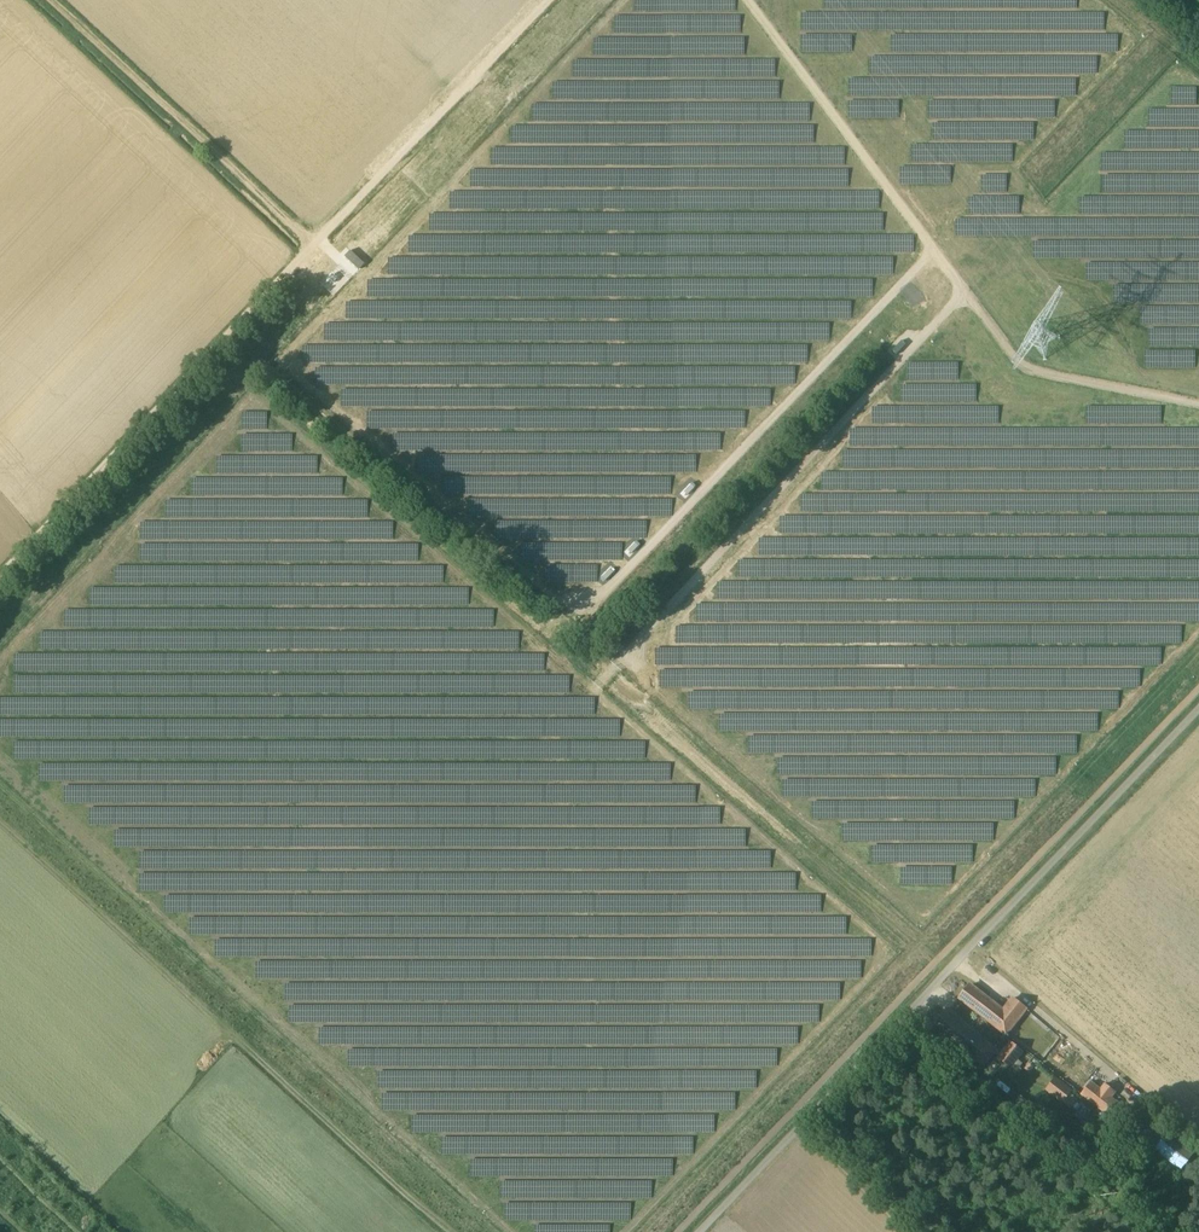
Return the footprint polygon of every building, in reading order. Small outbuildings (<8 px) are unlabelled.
[(1012,998),(1003,1010),(971,985),(960,999),(1006,1036),(1027,1009),(1012,998)] [(978,1059),(985,1065),(995,1053),(947,1012),(936,1024),(977,1059),(978,1059)] [(1024,1052),(1011,1041),(998,1058),(1011,1068),(1024,1052)] [(1029,1064),(1025,1069),(1030,1072),(1033,1068),(1029,1064)] [(1065,1101),(1074,1090),(1056,1077),(1047,1088),(1046,1090),(1063,1103),(1065,1101)] [(1090,1082),(1080,1095),(1107,1116),(1117,1103),(1111,1098),(1115,1093),(1104,1084),(1100,1090),(1090,1082)] [(1081,1106),(1077,1102),(1073,1107),(1077,1111),(1081,1106)] [(1166,1133),(1155,1148),(1182,1168),(1193,1153),(1166,1133)]
